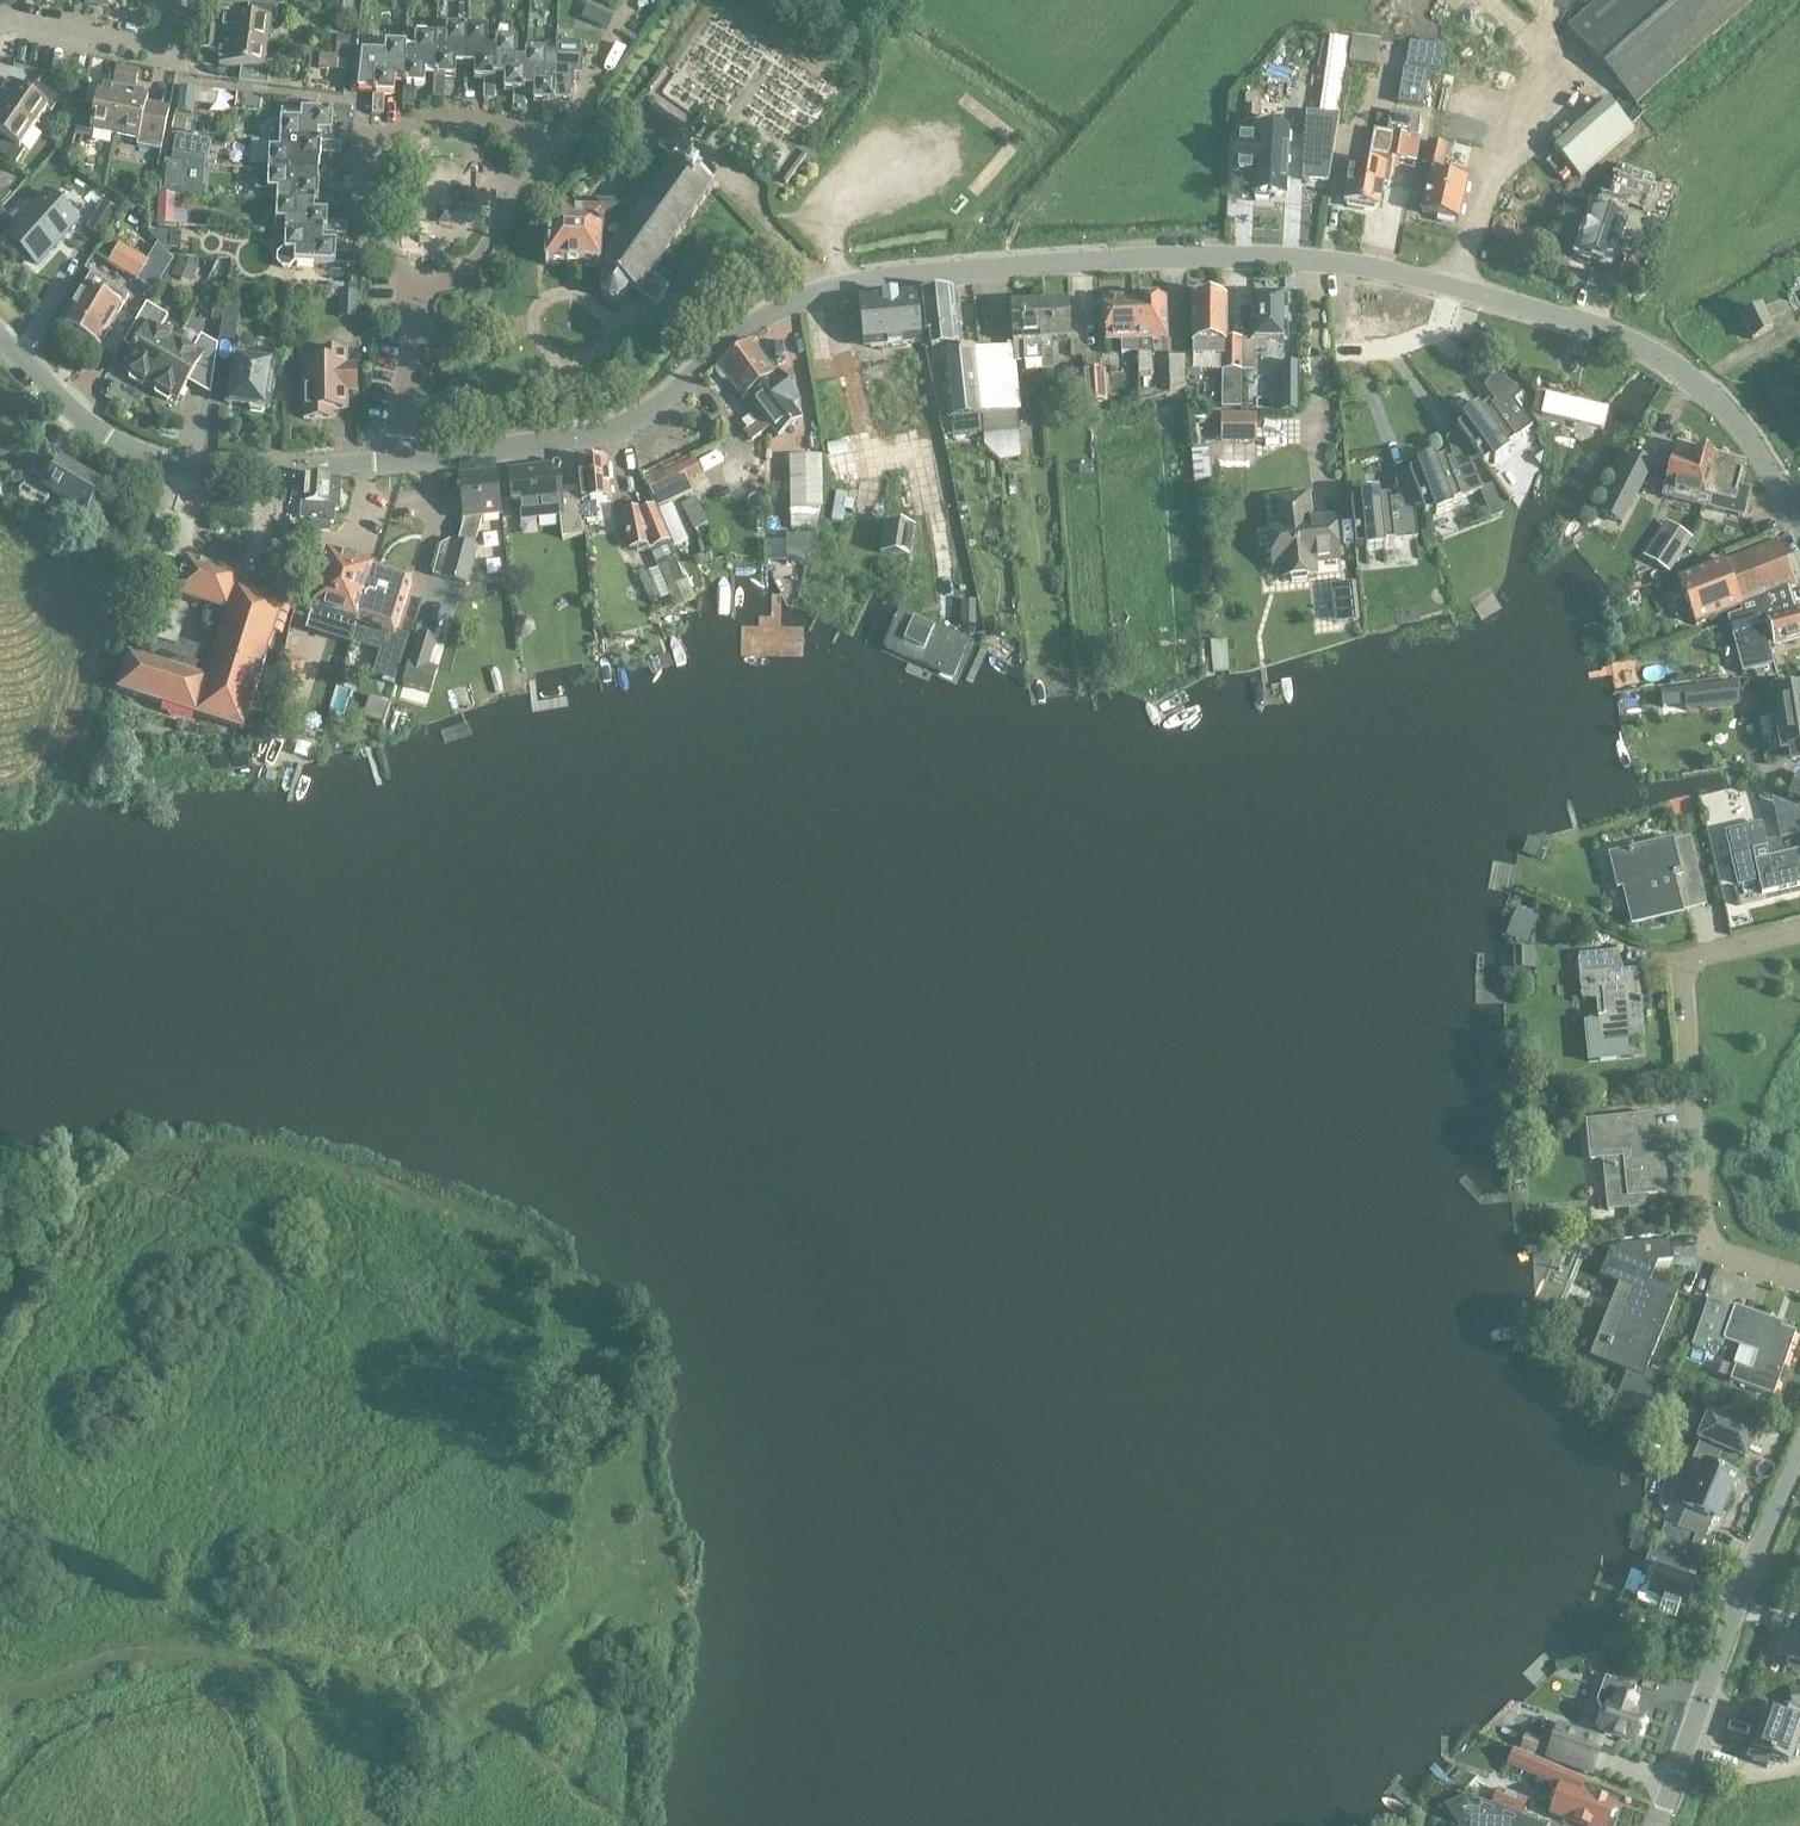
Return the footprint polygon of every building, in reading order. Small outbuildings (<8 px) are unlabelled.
[(227,2),(249,5),(277,9),(278,0),(227,0),(227,2)] [(353,17),(354,0),(343,0),(343,16),(353,17)] [(1752,0),(1598,0),(1567,27),(1635,104),(1752,0)] [(275,24),(277,9),(249,5),(247,19),(224,15),(222,29),(203,27),(202,37),(269,46),(271,23),(275,24)] [(468,21),(468,27),(467,27),(465,65),(474,65),(474,79),(484,80),(483,99),(494,100),(495,77),(497,38),(487,38),(488,28),(478,27),(478,21),(468,21)] [(465,65),(467,27),(446,26),(446,36),(436,36),(434,73),(433,97),(444,97),(445,78),(455,78),(456,64),(465,65)] [(525,100),(525,88),(527,50),(517,49),(517,40),(507,39),(508,27),(499,27),(498,39),(497,38),(495,77),(504,77),(503,90),(513,91),(512,111),(524,112),(525,100)] [(436,36),(430,35),(416,34),(415,45),(405,44),(404,82),(402,105),(414,106),(415,86),(425,86),(425,73),(434,73),(436,36)] [(337,36),(335,55),(345,56),(347,37),(337,36)] [(266,70),(269,46),(202,37),(200,50),(220,52),(219,66),(241,68),(239,82),(305,90),(306,85),(268,80),(269,70),(266,70)] [(405,44),(391,43),(385,43),(384,53),(352,52),(351,90),(372,91),(372,114),(383,114),(384,95),(394,95),(395,81),(404,82),(405,44)] [(1441,61),(1443,49),(1423,46),(1421,58),(1441,61)] [(547,51),(544,51),(527,50),(525,88),(533,88),(533,102),(543,103),(542,122),(554,123),(555,103),(570,103),(570,97),(573,97),(574,79),(582,79),(582,62),(546,61),(547,51)] [(337,72),(339,58),(321,55),(319,69),(337,72)] [(654,86),(668,67),(664,63),(649,83),(654,86)] [(114,137),(128,70),(116,68),(112,89),(99,86),(95,108),(81,105),(75,133),(90,137),(91,132),(114,137)] [(1422,107),(1428,73),(1403,68),(1397,103),(1422,107)] [(148,96),(135,93),(139,72),(128,70),(114,137),(137,142),(136,145),(161,151),(170,108),(147,103),(148,96)] [(60,99),(36,83),(28,94),(10,82),(2,94),(0,92),(0,104),(34,129),(47,109),(51,112),(60,99)] [(180,88),(177,110),(191,112),(192,102),(212,105),(213,92),(180,88)] [(1245,94),(1244,107),(1243,107),(1242,146),(1255,147),(1253,193),(1284,194),(1287,129),(1259,127),(1260,107),(1259,107),(1260,95),(1245,94)] [(243,95),(241,107),(262,109),(264,97),(243,95)] [(1580,177),(1633,130),(1608,102),(1554,149),(1580,177)] [(34,129),(0,104),(0,135),(0,136),(0,152),(16,163),(25,150),(21,147),(34,129)] [(636,130),(667,154),(679,139),(686,128),(655,104),(636,130)] [(352,124),(353,113),(291,110),(291,120),(281,119),(280,140),(318,141),(318,133),(332,133),(332,124),(352,124)] [(1351,160),(1344,200),(1348,201),(1347,206),(1363,209),(1364,204),(1379,206),(1382,184),(1389,185),(1393,158),(1405,160),(1415,162),(1419,138),(1417,138),(1421,117),(1391,112),(1387,132),(1374,129),(1368,163),(1351,160)] [(1307,114),(1303,180),(1328,181),(1339,115),(1307,114)] [(207,161),(211,143),(177,136),(173,154),(207,161)] [(341,142),(318,141),(280,140),(280,149),(269,149),(268,170),(320,172),(321,153),(340,154),(341,142)] [(1444,169),(1449,146),(1428,141),(1423,164),(1444,169)] [(799,148),(793,145),(777,169),(783,172),(799,148)] [(549,213),(546,264),(567,265),(569,265),(598,267),(607,273),(602,279),(600,286),(602,295),(610,299),(618,299),(625,294),(629,288),(637,294),(637,293),(655,307),(669,289),(651,274),(713,186),(686,166),(675,159),(674,160),(673,159),(640,206),(636,203),(593,200),(593,215),(549,213)] [(161,184),(198,190),(202,167),(165,161),(161,184)] [(320,172),(268,170),(257,169),(256,190),(267,191),(267,201),(277,202),(314,203),(338,204),(339,193),(319,192),(320,172)] [(1611,264),(1625,222),(1622,221),(1628,206),(1643,211),(1653,182),(1619,170),(1609,198),(1602,195),(1596,212),(1593,211),(1580,253),(1611,264)] [(1458,221),(1467,181),(1430,172),(1421,213),(1458,221)] [(73,177),(57,196),(79,214),(94,195),(73,177)] [(47,194),(7,238),(36,265),(77,220),(47,194)] [(160,194),(158,224),(173,225),(173,223),(186,224),(187,211),(174,210),(175,195),(160,194)] [(314,211),(314,203),(277,202),(276,221),(286,221),(285,232),(334,234),(335,234),(346,235),(347,223),(327,222),(328,212),(314,211)] [(100,235),(107,225),(95,218),(88,228),(100,235)] [(333,242),(334,234),(285,232),(284,250),(278,256),(278,262),(283,267),(289,268),(295,262),(355,265),(356,254),(336,253),(336,242),(333,242)] [(171,233),(169,253),(181,254),(182,233),(171,233)] [(120,270),(131,250),(120,243),(108,263),(120,270)] [(131,250),(120,270),(137,280),(144,269),(156,276),(167,258),(157,246),(148,260),(131,250)] [(172,275),(193,282),(200,262),(180,254),(172,275)] [(99,312),(106,299),(109,294),(105,291),(109,283),(91,273),(84,284),(61,324),(80,335),(94,309),(99,312)] [(99,346),(123,307),(129,295),(109,283),(105,291),(109,294),(106,299),(99,312),(94,309),(80,335),(99,346)] [(983,414),(975,351),(974,349),(959,351),(956,326),(961,326),(959,308),(954,309),(952,289),(917,293),(921,336),(928,335),(930,350),(936,350),(937,361),(941,361),(947,420),(982,417),(983,417),(983,414)] [(355,293),(342,292),(342,299),(347,304),(354,305),(355,293)] [(921,336),(917,293),(917,292),(859,298),(863,348),(922,342),(921,336)] [(1253,340),(1242,339),(1242,371),(1255,371),(1256,350),(1267,350),(1267,341),(1284,341),(1283,343),(1285,343),(1285,298),(1281,297),(1279,294),(1271,294),(1269,297),(1254,297),(1253,340)] [(1135,341),(1136,341),(1137,352),(1138,376),(1153,375),(1152,341),(1167,340),(1165,299),(1161,299),(1158,295),(1151,295),(1147,299),(1134,300),(1135,341)] [(1105,343),(1121,342),(1122,353),(1137,352),(1136,341),(1135,341),(1134,300),(1121,300),(1118,296),(1111,297),(1109,300),(1104,300),(1105,343)] [(1226,297),(1192,297),(1192,342),(1192,355),(1222,355),(1221,371),(1241,371),(1242,371),(1242,339),(1226,339),(1226,297)] [(1053,343),(1071,342),(1069,303),(1039,304),(1040,343),(1041,361),(1042,370),(1054,370),(1053,343)] [(151,384),(175,342),(162,334),(161,329),(168,316),(146,304),(128,335),(140,342),(124,369),(129,372),(129,378),(141,386),(147,382),(151,384)] [(1016,363),(1041,361),(1040,343),(1039,304),(1010,305),(1012,348),(975,351),(983,414),(983,417),(982,417),(984,446),(998,458),(1021,457),(1025,423),(1017,410),(1022,410),(1016,363)] [(1774,329),(1763,308),(1741,319),(1752,340),(1774,329)] [(212,383),(217,345),(201,335),(194,348),(188,349),(175,342),(151,384),(155,387),(155,393),(167,400),(173,397),(177,400),(193,372),(212,383)] [(717,364),(742,399),(748,395),(776,372),(751,339),(717,364)] [(347,408),(347,390),(356,390),(356,383),(353,383),(353,372),(356,372),(356,365),(346,365),(346,351),(317,351),(317,361),(303,361),(304,418),(333,418),(332,408),(347,408)] [(1187,355),(1168,356),(1169,392),(1188,386),(1187,355)] [(269,408),(276,364),(233,357),(227,402),(250,405),(251,410),(261,412),(265,408),(269,408)] [(1298,366),(1281,366),(1281,412),(1298,412),(1298,366)] [(779,370),(776,372),(748,395),(778,435),(802,417),(791,404),(799,398),(779,370)] [(1086,406),(1107,404),(1104,373),(1084,374),(1086,406)] [(1479,458),(1478,458),(1483,466),(1491,460),(1493,464),(1509,453),(1506,449),(1514,443),(1512,442),(1532,428),(1514,402),(1522,396),(1495,374),(1484,388),(1496,404),(1489,409),(1488,406),(1480,412),(1477,408),(1461,420),(1464,423),(1456,429),(1458,431),(1459,430),(1479,458)] [(1613,407),(1542,387),(1534,418),(1605,438),(1613,407)] [(1222,436),(1252,436),(1252,415),(1223,415),(1222,436)] [(1471,461),(1478,458),(1479,458),(1459,430),(1458,431),(1445,440),(1453,459),(1445,462),(1444,459),(1435,463),(1433,458),(1415,465),(1417,470),(1408,473),(1409,475),(1410,475),(1422,506),(1421,506),(1424,514),(1433,511),(1434,515),(1452,509),(1451,504),(1460,501),(1459,499),(1481,491),(1471,461)] [(1665,485),(1662,496),(1741,518),(1748,491),(1737,488),(1744,465),(1716,457),(1716,456),(1677,445),(1673,459),(1671,459),(1664,485),(1665,485)] [(1621,523),(1651,464),(1630,453),(1600,513),(1621,523)] [(672,490),(702,476),(694,457),(663,472),(664,474),(654,479),(659,491),(670,486),(672,490)] [(816,507),(823,507),(822,458),(789,459),(791,529),(817,529),(816,507)] [(52,494),(86,514),(102,485),(61,461),(48,482),(33,472),(20,494),(44,508),(52,494)] [(583,536),(578,488),(561,490),(559,471),(561,466),(558,463),(553,463),(551,468),(509,473),(512,505),(518,504),(520,521),(559,516),(561,538),(583,536)] [(608,467),(577,469),(583,523),(597,522),(596,507),(612,507),(608,467)] [(482,519),(500,518),(495,473),(460,476),(461,490),(455,491),(451,506),(463,510),(464,518),(457,542),(450,540),(440,546),(432,574),(469,584),(478,547),(475,547),(482,519)] [(1413,509),(1421,506),(1422,506),(1410,475),(1409,475),(1395,481),(1397,502),(1389,502),(1388,499),(1379,500),(1378,495),(1359,497),(1360,502),(1350,503),(1353,532),(1352,532),(1353,537),(1354,548),(1364,547),(1364,552),(1383,550),(1383,546),(1392,545),(1392,542),(1416,540),(1413,509)] [(301,503),(300,519),(311,520),(311,522),(313,522),(312,530),(329,531),(330,523),(333,523),(334,510),(338,511),(340,479),(307,477),(305,503),(301,503)] [(1489,516),(1503,513),(1497,483),(1483,485),(1489,516)] [(699,495),(683,501),(695,529),(711,522),(699,495)] [(1305,496),(1272,500),(1275,528),(1268,529),(1272,565),(1279,564),(1281,578),(1290,577),(1291,582),(1305,581),(1305,575),(1314,574),(1312,560),(1336,557),(1332,522),(1308,525),(1305,496)] [(641,513),(647,545),(650,544),(652,548),(668,541),(654,507),(641,513)] [(647,545),(641,513),(640,510),(623,513),(630,548),(647,545)] [(884,522),(880,552),(909,557),(914,527),(884,522)] [(1656,538),(1644,556),(1670,572),(1691,539),(1675,529),(1665,544),(1656,538)] [(787,560),(811,561),(812,534),(789,533),(787,560)] [(766,558),(786,559),(787,540),(767,540),(766,558)] [(1677,579),(1689,609),(1695,625),(1739,608),(1741,613),(1727,618),(1742,674),(1753,671),(1755,676),(1777,678),(1768,646),(1773,645),(1774,647),(1799,639),(1799,610),(1797,611),(1790,588),(1796,586),(1794,580),(1779,542),(1778,540),(1724,561),(1677,579)] [(169,580),(179,583),(175,596),(220,610),(207,651),(178,642),(175,650),(135,637),(130,655),(128,654),(116,692),(242,732),(283,603),(237,588),(240,578),(177,557),(169,580)] [(327,557),(310,611),(356,625),(374,571),(327,557)] [(356,625),(351,644),(380,652),(373,675),(395,682),(409,637),(395,632),(411,583),(374,571),(356,625)] [(1335,620),(1358,619),(1357,581),(1334,582),(1335,620)] [(955,626),(901,601),(876,652),(959,689),(982,638),(955,626)] [(436,640),(418,635),(402,685),(430,694),(437,671),(428,668),(436,640)] [(290,709),(304,664),(284,657),(270,702),(290,709)] [(1735,683),(1660,692),(1662,707),(1686,704),(1687,711),(1738,705),(1735,683)] [(1780,751),(1790,750),(1791,759),(1799,758),(1799,684),(1772,687),(1780,751)] [(1790,792),(1799,796),(1799,776),(1797,774),(1790,792)] [(1727,833),(1738,885),(1759,880),(1762,894),(1799,885),(1799,813),(1774,802),(1782,839),(1765,843),(1761,824),(1727,833)] [(1549,845),(1529,837),(1523,853),(1542,862),(1549,845)] [(1673,838),(1610,853),(1618,887),(1623,886),(1632,924),(1681,912),(1679,901),(1702,896),(1688,838),(1674,841),(1673,838)] [(1530,939),(1537,921),(1519,913),(1512,931),(1530,939)] [(1536,947),(1517,948),(1518,966),(1537,966),(1536,947)] [(1615,952),(1578,955),(1580,975),(1579,975),(1581,999),(1596,1000),(1597,1018),(1583,1023),(1587,1063),(1631,1059),(1629,1039),(1644,1037),(1643,1023),(1638,970),(1617,972),(1615,952)] [(1628,1209),(1630,1225),(1646,1224),(1645,1206),(1643,1194),(1666,1192),(1663,1162),(1661,1162),(1660,1151),(1653,1152),(1651,1133),(1652,1132),(1651,1117),(1585,1123),(1589,1162),(1602,1160),(1607,1211),(1628,1209)] [(1615,1400),(1650,1414),(1665,1377),(1646,1370),(1677,1293),(1649,1282),(1657,1261),(1673,1260),(1671,1241),(1611,1247),(1599,1276),(1643,1293),(1630,1325),(1619,1321),(1602,1361),(1627,1371),(1615,1400)] [(1736,1365),(1730,1381),(1773,1396),(1795,1332),(1769,1323),(1770,1320),(1735,1307),(1734,1309),(1708,1300),(1692,1345),(1704,1350),(1707,1339),(1723,1345),(1725,1338),(1757,1350),(1750,1370),(1736,1365)] [(1718,1522),(1734,1485),(1737,1478),(1732,1476),(1740,1457),(1744,1459),(1755,1434),(1708,1415),(1697,1439),(1701,1440),(1692,1460),(1694,1461),(1676,1504),(1682,1507),(1683,1506),(1687,1508),(1678,1528),(1665,1524),(1659,1540),(1702,1556),(1703,1555),(1710,1557),(1715,1542),(1706,1538),(1714,1520),(1718,1522)] [(1699,1565),(1702,1556),(1659,1540),(1656,1547),(1651,1545),(1643,1567),(1651,1570),(1648,1576),(1643,1586),(1638,1594),(1637,1596),(1637,1598),(1638,1602),(1641,1603),(1660,1611),(1658,1614),(1675,1620),(1680,1607),(1684,1609),(1694,1582),(1687,1580),(1693,1563),(1699,1565)] [(1786,1660),(1799,1665),(1799,1622),(1786,1660)] [(1792,1707),(1799,1706),(1799,1689),(1790,1691),(1792,1707)] [(1637,1700),(1616,1692),(1616,1693),(1613,1692),(1597,1700),(1603,1713),(1597,1729),(1637,1743),(1646,1718),(1637,1715),(1634,1709),(1637,1700)] [(1768,1710),(1755,1750),(1791,1763),(1799,1739),(1799,1719),(1768,1710)] [(1601,1739),(1557,1723),(1544,1759),(1592,1776),(1605,1740),(1601,1739)] [(1559,1785),(1549,1814),(1586,1825),(1608,1825),(1615,1805),(1582,1793),(1586,1781),(1513,1750),(1508,1763),(1559,1785)] [(1491,1804),(1522,1816),(1528,1800),(1497,1789),(1491,1804)] [(1549,1825),(1522,1816),(1491,1804),(1463,1794),(1445,1806),(1459,1825),(1548,1825),(1549,1825)]
